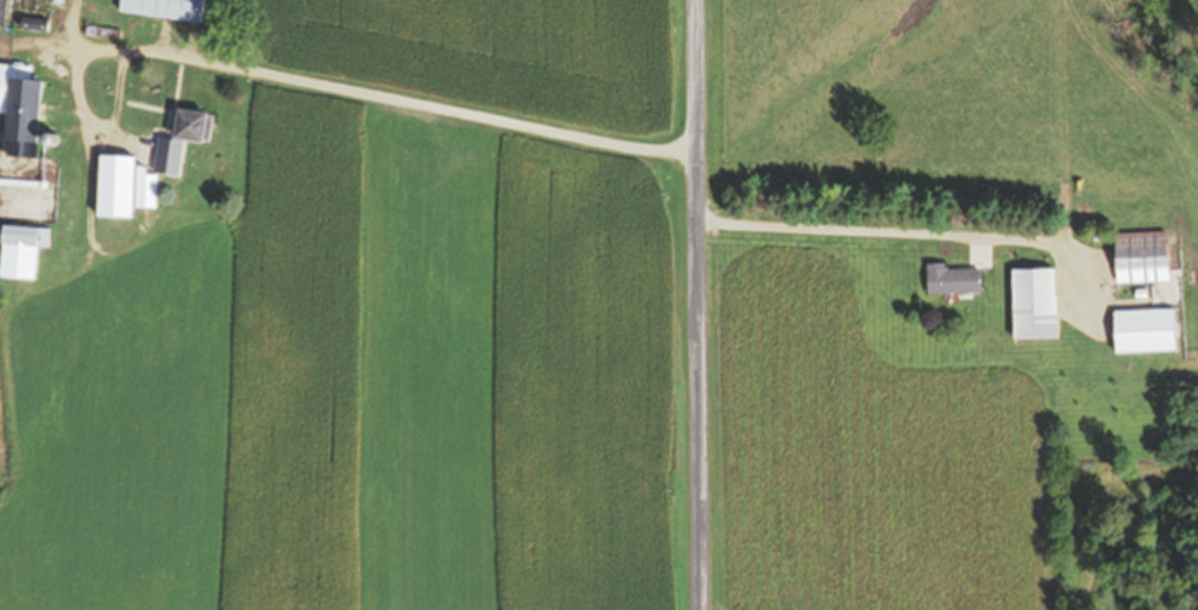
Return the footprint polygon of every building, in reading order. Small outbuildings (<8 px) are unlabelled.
[(205,0),(121,0),(119,12),(201,24),(205,0)] [(0,65),(0,109),(7,110),(5,157),(37,159),(41,81),(32,81),(33,66),(0,65)] [(180,176),(184,141),(209,144),(212,115),(176,111),(172,142),(160,140),(157,174),(180,176)] [(132,219),(134,157),(99,156),(97,218),(132,219)] [(35,281),(37,247),(49,248),(50,229),(2,227),(0,260),(0,279),(35,281)] [(1168,232),(1116,233),(1116,283),(1169,283),(1168,232)] [(982,294),(982,267),(927,267),(927,294),(982,294)] [(1056,340),(1056,270),(1013,270),(1013,340),(1056,340)] [(1114,311),(1115,353),(1176,353),(1175,310),(1114,311)]
